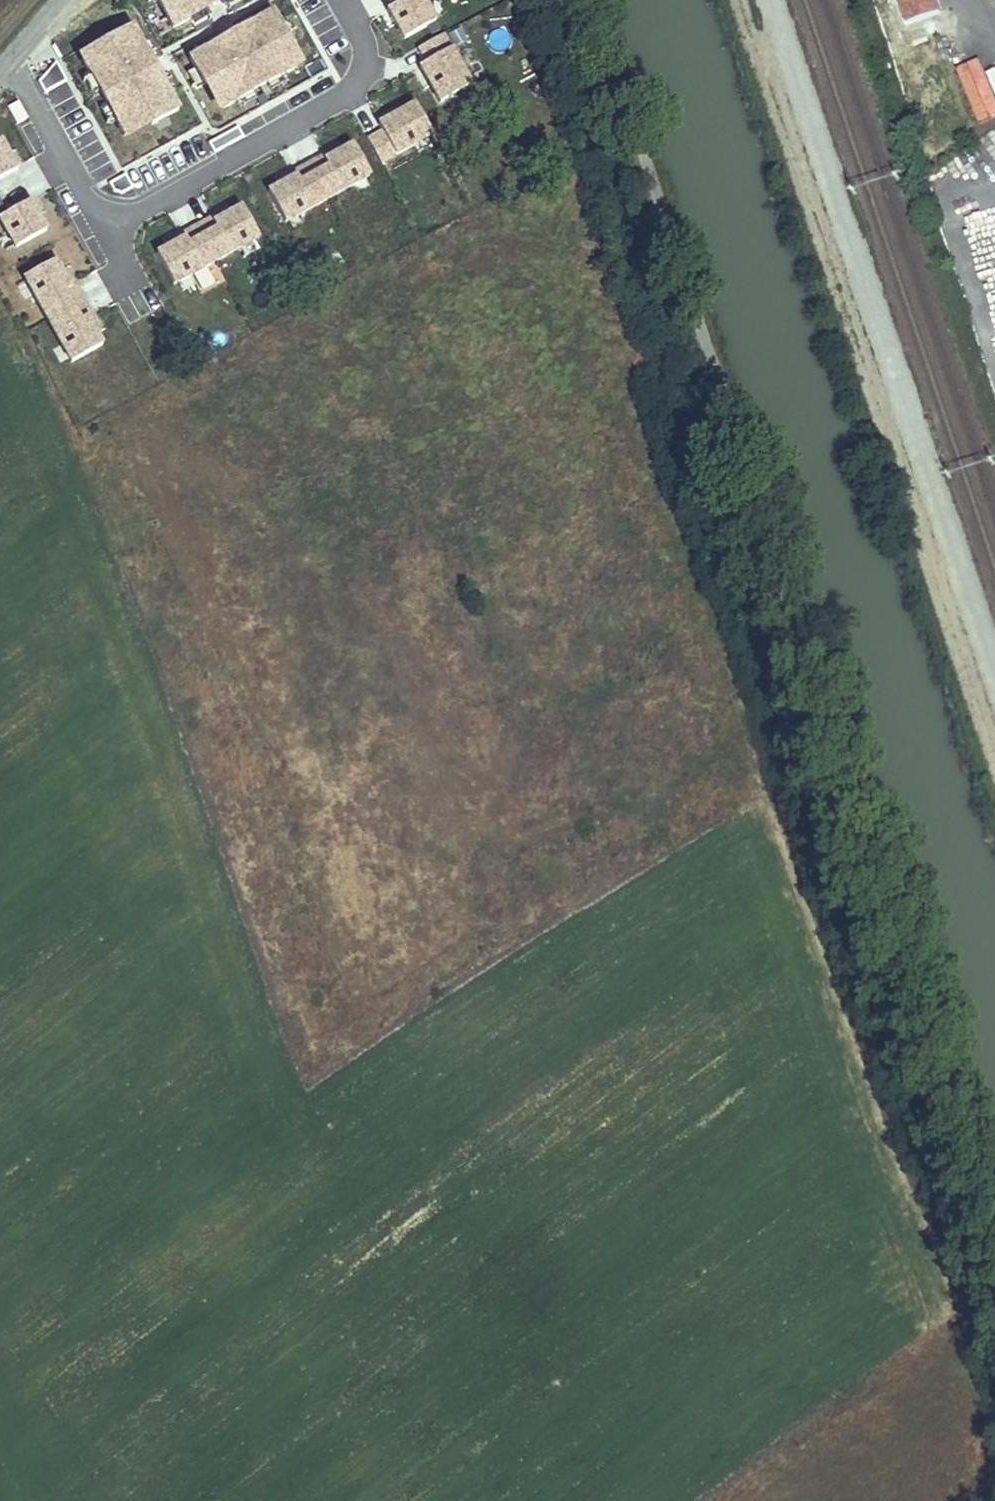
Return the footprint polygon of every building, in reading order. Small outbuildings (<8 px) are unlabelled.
[(258,56),(277,83),(325,44),(292,0),(214,0),(258,56)] [(384,6),(400,39),(436,22),(425,0),(396,0),(384,6)] [(893,15),(892,11),(875,16),(881,37),(937,21),(931,2),(916,6),(916,8),(893,15)] [(431,102),(469,87),(446,31),(408,47),(431,102)] [(9,92),(33,123),(106,217),(109,215),(195,148),(164,107),(115,144),(93,115),(131,88),(99,46),(78,61),(64,42),(15,76),(21,84),(9,92)] [(277,83),(258,56),(191,110),(211,135),(277,83)] [(352,109),(376,161),(430,137),(412,97),(375,114),(369,101),(352,109)] [(33,123),(0,149),(0,205),(27,240),(20,246),(48,282),(120,227),(109,215),(106,217),(33,123)] [(261,181),(282,221),(370,177),(350,136),(261,181)] [(150,241),(168,282),(259,241),(241,200),(150,241)]
